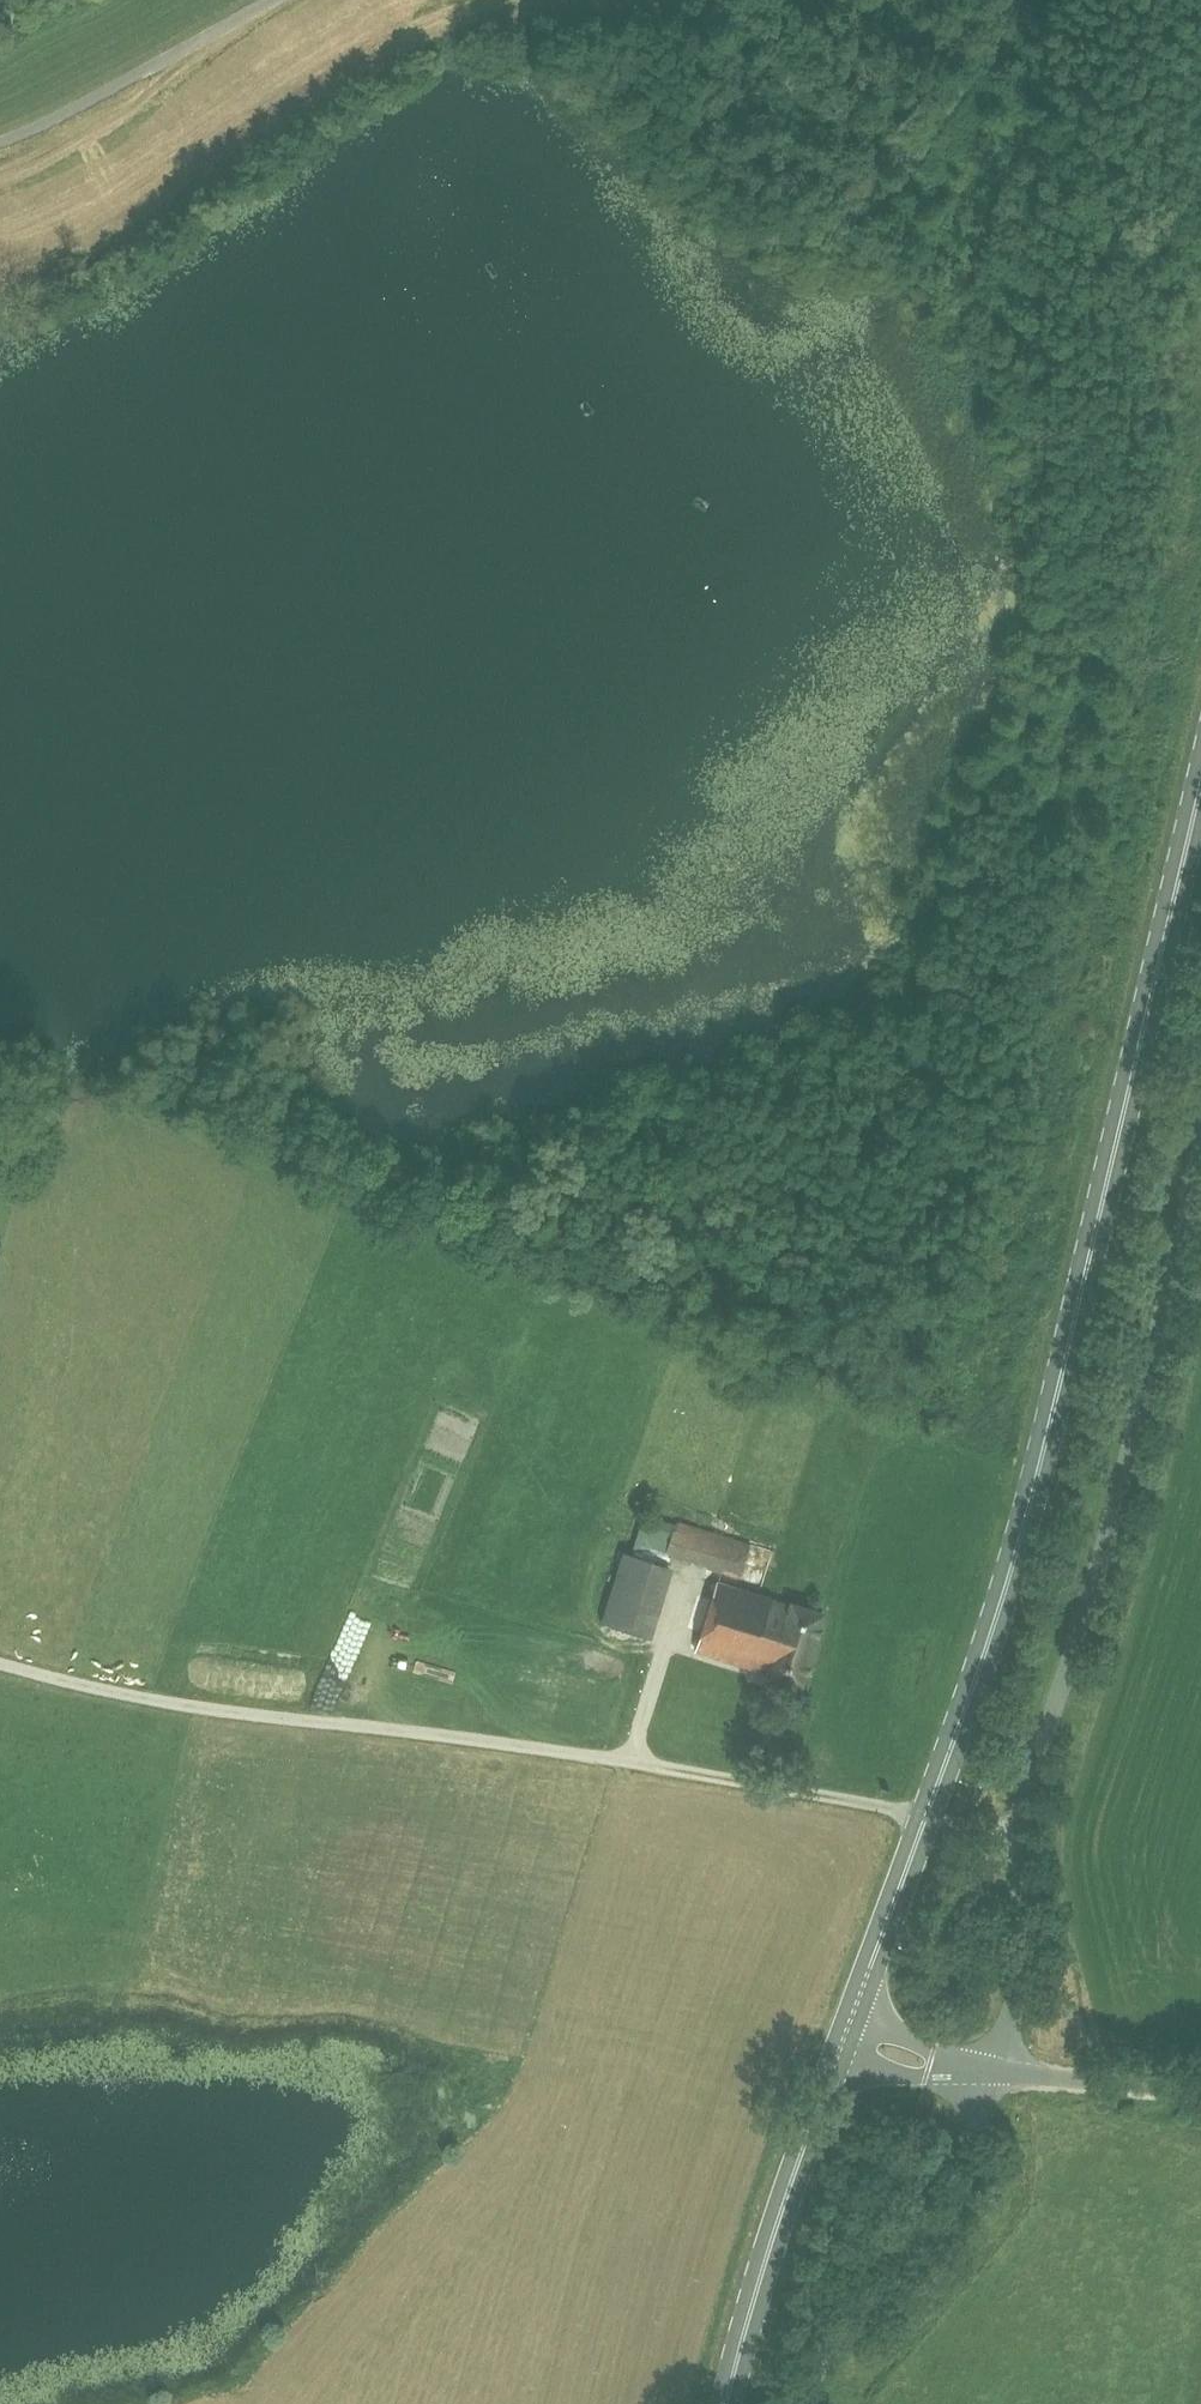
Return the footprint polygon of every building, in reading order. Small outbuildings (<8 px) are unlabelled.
[(680,1522),(668,1556),(710,1570),(739,1580),(751,1545),(722,1535),(680,1522)] [(672,1587),(671,1559),(646,1561),(647,1572),(656,1571),(657,1588),(672,1587)] [(802,1689),(826,1613),(792,1602),(792,1604),(719,1582),(698,1650),(770,1673),(769,1678),(802,1689)]
